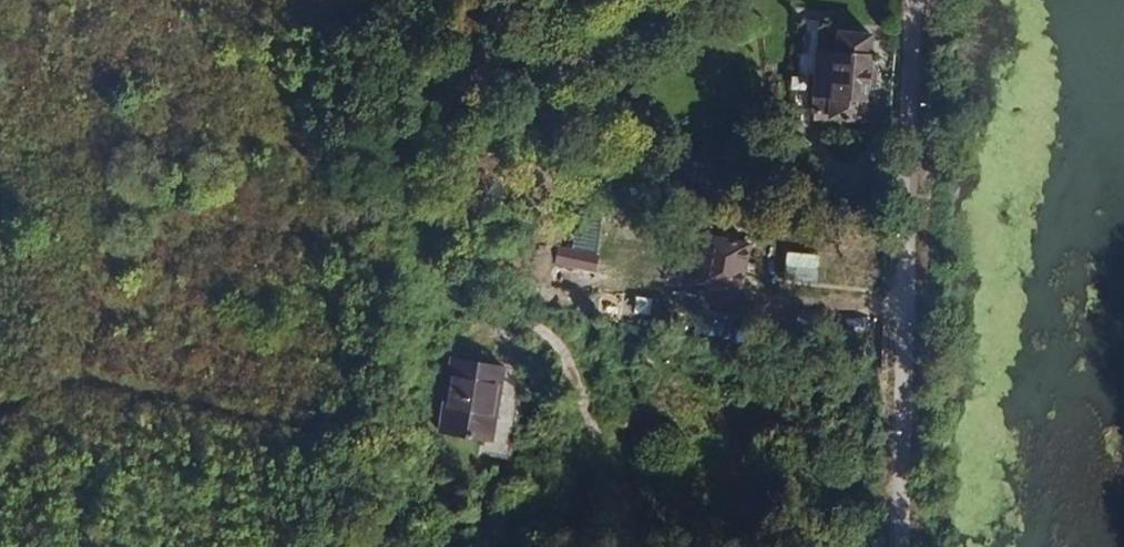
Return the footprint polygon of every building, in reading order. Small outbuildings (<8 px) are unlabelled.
[(869,118),(875,27),(836,25),(835,46),(817,44),(812,110),(830,111),(830,116),(869,118)] [(743,290),(753,239),(705,230),(696,282),(743,290)] [(564,231),(560,266),(598,271),(603,236),(564,231)] [(492,442),(506,364),(451,354),(437,432),(492,442)]
